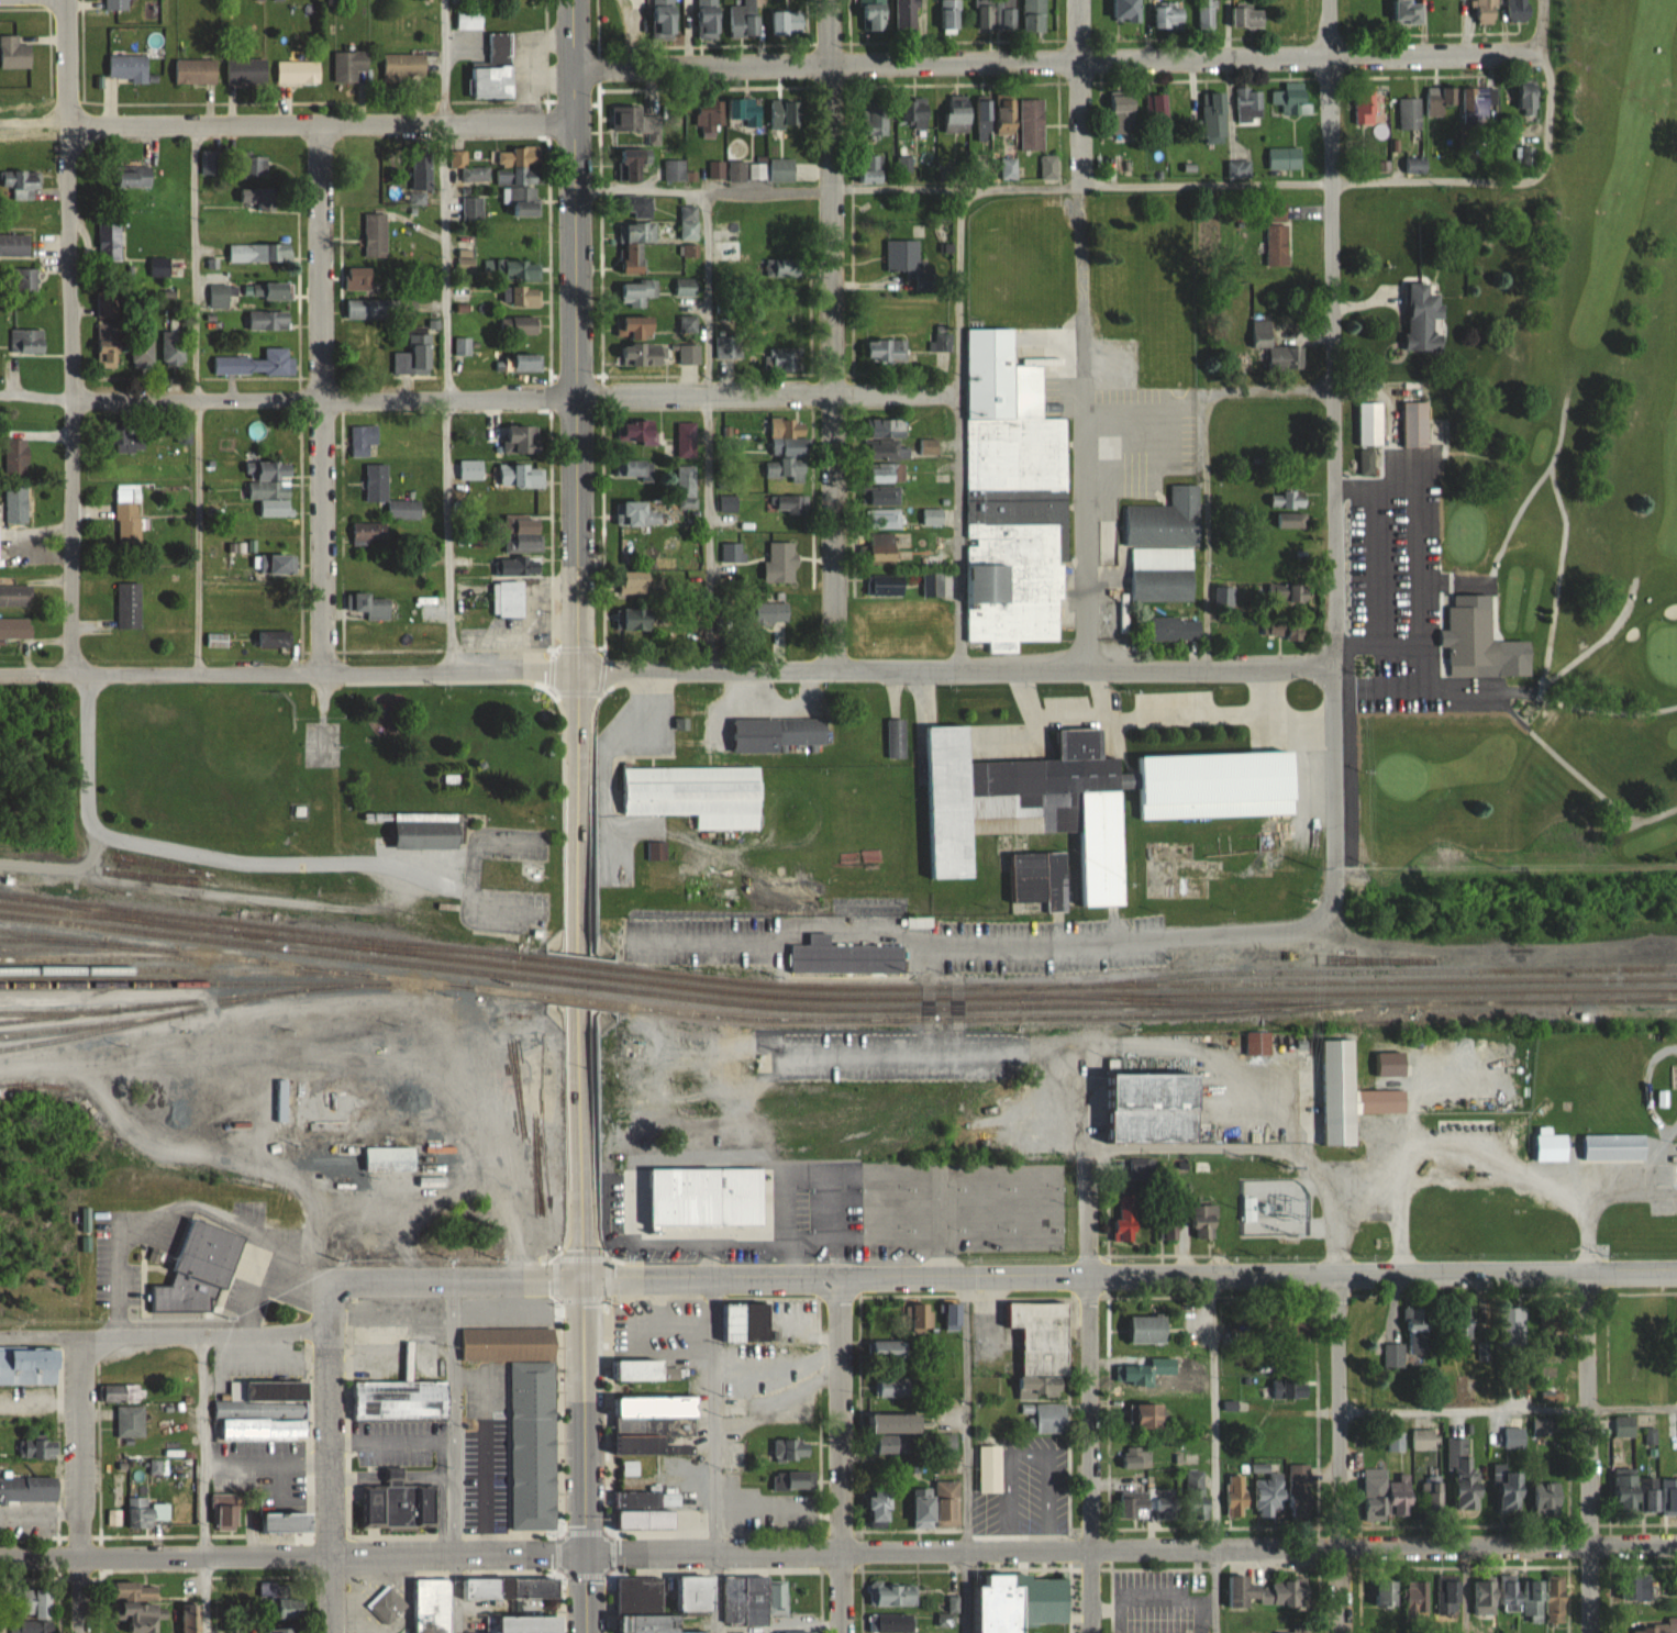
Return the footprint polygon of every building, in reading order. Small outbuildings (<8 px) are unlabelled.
[(128,0),(106,0),(106,10),(128,10),(128,0)] [(653,40),(677,40),(677,0),(653,0),(653,40)] [(720,0),(698,0),(698,38),(720,38),(720,0)] [(861,31),(887,31),(887,0),(861,0),(861,31)] [(920,0),(897,0),(897,34),(920,34),(920,0)] [(941,31),(961,31),(961,0),(941,0),(941,31)] [(975,31),(991,31),(991,0),(975,0),(975,31)] [(1016,30),(1016,0),(997,0),(997,30),(1016,30)] [(1024,31),(1046,31),(1046,0),(1024,0),(1024,31)] [(1142,0),(1114,0),(1114,22),(1142,22),(1142,0)] [(1217,0),(1198,0),(1198,30),(1217,30),(1217,0)] [(1393,25),(1424,25),(1424,0),(1393,0),(1393,25)] [(1477,24),(1497,24),(1498,0),(1477,0),(1477,24)] [(1508,20),(1529,20),(1529,0),(1508,0),(1508,20)] [(1185,29),(1185,3),(1153,3),(1153,29),(1185,29)] [(759,37),(759,5),(730,5),(730,37),(759,37)] [(1265,5),(1231,5),(1231,29),(1265,29),(1265,5)] [(804,8),(771,8),(771,36),(804,36),(804,8)] [(482,29),(482,9),(457,9),(457,29),(482,29)] [(513,96),(512,33),(489,33),(489,67),(473,67),(473,97),(513,96)] [(31,68),(31,45),(19,45),(19,35),(0,35),(0,68),(31,68)] [(368,71),(368,52),(333,52),(333,85),(360,85),(360,71),(368,71)] [(426,54),(383,54),(384,80),(426,80),(426,54)] [(148,55),(109,55),(109,79),(131,79),(131,84),(148,84),(148,55)] [(175,84),(217,84),(217,59),(175,59),(175,84)] [(268,83),(268,59),(226,59),(226,83),(268,83)] [(320,82),(320,61),(276,61),(276,82),(320,82)] [(1309,82),(1285,82),(1285,89),(1275,89),(1275,114),(1309,114),(1309,82)] [(1518,113),(1538,113),(1538,83),(1518,83),(1518,113)] [(1236,121),(1263,121),(1263,87),(1236,87),(1236,121)] [(1453,120),(1453,87),(1427,87),(1427,120),(1453,120)] [(1493,87),(1468,87),(1468,124),(1493,124),(1493,87)] [(1374,88),(1357,88),(1357,124),(1374,124),(1374,88)] [(1111,133),(1136,133),(1136,92),(1111,92),(1111,133)] [(1205,92),(1205,121),(1225,121),(1225,92),(1205,92)] [(1169,119),(1168,93),(1148,94),(1148,120),(1169,119)] [(971,133),(971,94),(946,94),(946,133),(971,133)] [(998,133),(1014,133),(1014,94),(998,94),(998,133)] [(905,120),(914,120),(914,130),(930,130),(930,97),(905,97),(905,120)] [(979,97),(979,132),(992,132),(992,97),(979,97)] [(1421,129),(1421,97),(1399,98),(1399,129),(1421,129)] [(701,138),(717,137),(716,126),(724,126),(724,98),(692,99),(693,126),(701,126),(701,138)] [(731,98),(731,124),(762,124),(762,98),(731,98)] [(1045,150),(1045,99),(1021,99),(1021,150),(1045,150)] [(771,100),(771,130),(797,130),(797,100),(771,100)] [(865,135),(890,135),(890,100),(865,100),(865,135)] [(643,105),(613,105),(613,132),(648,132),(648,144),(660,144),(660,116),(643,116),(643,105)] [(539,147),(498,148),(498,184),(540,183),(539,147)] [(1301,147),(1268,147),(1268,169),(1301,169),(1301,147)] [(649,181),(649,148),(619,148),(619,181),(649,181)] [(220,151),(202,151),(202,175),(220,175),(220,151)] [(431,188),(431,151),(413,151),(413,188),(431,188)] [(1042,178),(1058,178),(1058,154),(1042,154),(1042,178)] [(858,183),(884,183),(884,155),(858,155),(858,183)] [(268,156),(244,156),(244,176),(268,176),(268,156)] [(769,183),(795,183),(795,158),(769,158),(769,183)] [(1248,176),(1248,160),(1228,160),(1228,176),(1248,176)] [(730,180),(745,180),(745,162),(730,162),(730,180)] [(152,187),(152,165),(115,165),(115,187),(152,187)] [(462,182),(489,182),(489,167),(462,167),(462,182)] [(35,190),(40,190),(40,171),(1,171),(1,187),(13,187),(13,201),(35,201),(35,190)] [(540,215),(540,186),(510,186),(510,215),(540,215)] [(241,208),(276,208),(276,187),(241,187),(241,208)] [(652,219),(652,196),(623,196),(623,219),(652,219)] [(482,220),(482,197),(463,197),(463,220),(482,220)] [(697,240),(697,205),(680,205),(680,240),(697,240)] [(387,213),(364,213),(364,258),(387,258),(387,213)] [(121,261),(121,222),(99,222),(99,261),(121,261)] [(626,222),(625,272),(645,273),(645,243),(656,243),(656,222),(626,222)] [(1267,264),(1288,264),(1288,223),(1267,223),(1267,264)] [(30,257),(30,234),(0,234),(0,257),(30,257)] [(919,240),(886,240),(886,270),(919,270),(919,240)] [(720,241),(720,261),(741,261),(741,241),(720,241)] [(292,244),(229,244),(229,262),(292,262),(292,244)] [(180,258),(149,258),(149,276),(180,276),(180,258)] [(765,278),(804,278),(804,258),(765,258),(765,278)] [(541,260),(493,260),(493,279),(541,279),(541,260)] [(37,269),(8,269),(8,292),(37,292),(37,269)] [(646,308),(646,297),(656,297),(656,281),(623,281),(623,308),(646,308)] [(292,282),(262,282),(262,300),(292,300),(292,282)] [(696,296),(696,282),(677,282),(677,296),(696,296)] [(1444,351),(1444,322),(1444,294),(1431,294),(1431,283),(1409,282),(1408,351),(1444,351)] [(236,286),(209,286),(209,308),(230,308),(230,295),(236,295),(236,286)] [(541,287),(506,287),(506,306),(541,306),(541,287)] [(97,292),(97,319),(122,319),(122,292),(97,292)] [(396,319),(396,298),(347,298),(347,319),(396,319)] [(248,330),(290,330),(290,311),(248,311),(248,330)] [(619,338),(655,339),(656,317),(619,316),(619,338)] [(512,317),(512,335),(539,335),(539,317),(512,317)] [(680,365),(698,365),(698,317),(680,317),(680,365)] [(1300,347),(1271,347),(1272,320),(1252,320),(1252,348),(1269,348),(1269,370),(1300,371),(1300,347)] [(97,368),(121,368),(121,322),(97,322),(97,368)] [(968,328),(967,641),(988,641),(988,652),(1018,652),(1018,640),(1065,640),(1065,418),(1043,418),(1043,365),(1014,365),(1014,328),(968,328)] [(45,353),(45,329),(10,329),(10,353),(45,353)] [(162,331),(162,364),(186,364),(186,331),(162,331)] [(154,368),(154,332),(132,332),(132,368),(154,368)] [(394,352),(394,374),(431,374),(431,332),(409,332),(409,352),(394,352)] [(944,350),(944,332),(929,332),(929,350),(944,350)] [(715,359),(742,359),(742,337),(715,337),(715,359)] [(470,354),(470,338),(456,338),(456,354),(470,354)] [(907,363),(907,339),(864,339),(864,363),(907,363)] [(667,344),(623,344),(623,366),(667,366),(667,344)] [(291,347),(265,347),(265,356),(213,357),(213,375),(291,374),(291,347)] [(763,370),(802,370),(802,347),(763,347),(763,370)] [(543,372),(542,354),(506,354),(506,372),(543,372)] [(1383,402),(1359,402),(1359,446),(1383,446),(1383,402)] [(1404,447),(1427,447),(1427,402),(1404,402),(1404,447)] [(907,418),(871,418),(871,439),(907,439),(907,418)] [(617,444),(658,444),(658,421),(617,421),(617,444)] [(698,422),(677,422),(677,458),(698,458),(698,422)] [(135,423),(120,425),(122,453),(137,452),(135,423)] [(351,425),(351,456),(370,456),(370,445),(379,445),(379,425),(351,425)] [(504,453),(540,453),(540,426),(504,426),(504,453)] [(5,476),(29,476),(29,439),(5,439),(5,476)] [(766,479),(805,479),(805,443),(793,444),(793,458),(766,459),(766,479)] [(870,443),(870,460),(909,460),(909,443),(870,443)] [(1372,473),(1372,452),(1360,452),(1360,473),(1372,473)] [(483,480),(483,460),(460,460),(460,480),(483,480)] [(652,460),(618,460),(618,478),(652,478),(652,460)] [(292,481),(293,481),(293,462),(258,461),(258,481),(249,481),(249,499),(262,499),(262,516),(291,517),(292,481)] [(366,502),(389,502),(389,519),(422,519),(422,500),(388,500),(388,464),(366,464),(366,502)] [(500,464),(500,488),(544,488),(544,464),(500,464)] [(871,464),(871,482),(903,482),(903,464),(871,464)] [(696,496),(696,465),(677,465),(677,496),(696,496)] [(1124,505),(1123,546),(1132,546),(1131,601),(1193,602),(1194,544),(1199,544),(1199,485),(1171,484),(1171,506),(1124,505)] [(28,523),(28,486),(6,486),(6,523),(28,523)] [(900,488),(870,488),(870,504),(900,504),(900,488)] [(117,489),(117,551),(141,551),(140,489),(117,489)] [(804,495),(777,495),(777,515),(804,515),(804,495)] [(720,512),(737,512),(737,496),(721,496),(720,512)] [(617,525),(661,525),(661,511),(649,511),(649,500),(617,500),(617,525)] [(901,509),(869,509),(869,529),(901,529),(901,509)] [(923,509),(923,524),(943,524),(943,509),(923,509)] [(542,553),(542,517),(504,517),(504,553),(542,553)] [(353,546),(388,546),(388,523),(353,522),(353,546)] [(899,547),(907,547),(907,534),(871,534),(872,561),(899,561),(899,547)] [(770,572),(794,572),(794,542),(770,542),(770,572)] [(266,574),(295,575),(295,556),(267,556),(266,574)] [(542,558),(500,558),(500,576),(542,576),(542,558)] [(651,595),(650,571),(621,571),(621,595),(651,595)] [(904,575),(867,575),(867,595),(904,595),(904,575)] [(118,627),(141,627),(141,582),(118,582),(118,627)] [(524,582),(499,582),(499,618),(524,618),(524,582)] [(1309,585),(1269,585),(1269,602),(1309,602),(1309,585)] [(1497,676),(1504,676),(1519,676),(1534,674),(1531,640),(1488,640),(1492,589),(1456,585),(1453,680),(1468,678),(1497,676)] [(32,607),(32,586),(0,586),(0,607),(32,607)] [(390,620),(390,597),(363,597),(363,620),(390,620)] [(755,625),(789,625),(789,602),(755,602),(755,625)] [(624,609),(624,631),(654,631),(654,609),(624,609)] [(31,639),(31,618),(0,618),(0,639),(31,639)] [(1201,641),(1201,618),(1151,618),(1151,641),(1201,641)] [(1271,634),(1282,634),(1282,624),(1271,624),(1271,634)] [(292,630),(258,630),(258,647),(292,647),(292,630)] [(228,633),(207,634),(207,648),(228,647),(228,633)] [(781,753),(781,744),(826,744),(826,719),(735,719),(735,753),(781,753)] [(905,758),(905,719),(888,719),(888,758),(905,758)] [(934,880),(976,879),(975,836),(1081,833),(1083,908),(1124,907),(1120,758),(1105,759),(1104,729),(1061,730),(1061,760),(971,762),(970,726),(930,727),(934,880)] [(1140,756),(1142,820),(1297,817),(1296,753),(1140,756)] [(625,768),(625,815),(697,815),(697,830),(761,830),(760,768),(625,768)] [(396,815),(396,850),(460,850),(460,815),(396,815)] [(1012,854),(1012,904),(1048,904),(1048,912),(1069,912),(1069,854),(1012,854)] [(818,885),(763,885),(763,904),(818,904),(818,885)] [(795,949),(795,975),(903,975),(903,951),(832,951),(832,937),(811,937),(811,949),(795,949)] [(537,1045),(540,1022),(516,1018),(515,1026),(490,1022),(487,1037),(537,1045)] [(1326,1146),(1357,1146),(1357,1113),(1406,1113),(1406,1090),(1356,1091),(1356,1040),(1325,1041),(1326,1146)] [(1116,1075),(1115,1142),(1200,1142),(1201,1075),(1116,1075)] [(288,1099),(288,1081),(276,1081),(276,1099),(288,1099)] [(1568,1161),(1568,1135),(1537,1135),(1537,1161),(1568,1161)] [(1584,1135),(1584,1160),(1646,1160),(1646,1135),(1584,1135)] [(416,1173),(416,1148),(366,1148),(366,1173),(416,1173)] [(1137,1196),(1116,1196),(1116,1241),(1137,1241),(1137,1196)] [(1264,1197),(1241,1197),(1241,1232),(1264,1232),(1264,1197)] [(1217,1205),(1193,1205),(1193,1237),(1217,1237),(1217,1205)] [(154,1312),(220,1313),(243,1235),(192,1220),(172,1287),(155,1286),(154,1312)] [(770,1304),(721,1303),(721,1342),(770,1342),(770,1304)] [(947,1328),(962,1328),(962,1303),(947,1303),(947,1328)] [(1070,1303),(1011,1303),(1010,1328),(1024,1328),(1023,1398),(1065,1399),(1065,1376),(1069,1376),(1070,1303)] [(711,1304),(638,1304),(638,1342),(711,1342),(711,1304)] [(934,1304),(911,1304),(911,1328),(934,1328),(934,1304)] [(1525,1307),(1502,1307),(1502,1347),(1525,1347),(1525,1307)] [(1426,1308),(1406,1308),(1406,1353),(1434,1353),(1434,1322),(1426,1322),(1426,1308)] [(1473,1341),(1473,1313),(1456,1313),(1456,1341),(1473,1341)] [(1132,1316),(1132,1343),(1168,1343),(1168,1316),(1132,1316)] [(555,1329),(462,1329),(462,1361),(511,1361),(512,1531),(556,1531),(555,1329)] [(872,1361),(907,1361),(907,1341),(872,1341),(872,1361)] [(1404,1368),(1404,1343),(1384,1343),(1384,1368),(1404,1368)] [(61,1349),(0,1348),(0,1385),(60,1385),(61,1349)] [(448,1419),(448,1382),(412,1382),(411,1352),(405,1352),(405,1381),(356,1382),(356,1420),(448,1419)] [(616,1381),(666,1381),(666,1361),(616,1361),(616,1381)] [(1154,1365),(1119,1365),(1119,1385),(1154,1385),(1154,1365)] [(875,1378),(875,1397),(912,1397),(912,1378),(875,1378)] [(1308,1399),(1308,1379),(1272,1379),(1272,1399),(1308,1399)] [(308,1439),(307,1382),(245,1382),(245,1401),(214,1401),(214,1420),(223,1420),(223,1439),(308,1439)] [(103,1403),(144,1403),(144,1386),(103,1386),(103,1403)] [(617,1398),(617,1455),(669,1455),(669,1437),(698,1436),(698,1398),(617,1398)] [(1036,1403),(1036,1432),(1068,1432),(1068,1403),(1036,1403)] [(1164,1404),(1129,1404),(1129,1430),(1164,1430),(1164,1404)] [(117,1407),(117,1438),(144,1438),(144,1407),(117,1407)] [(923,1434),(923,1415),(876,1415),(876,1434),(923,1434)] [(1614,1435),(1634,1435),(1634,1417),(1614,1417),(1614,1435)] [(1503,1447),(1524,1447),(1524,1428),(1503,1428),(1503,1447)] [(1413,1448),(1435,1448),(1435,1430),(1413,1430),(1413,1448)] [(1387,1452),(1403,1452),(1403,1433),(1387,1433),(1387,1452)] [(957,1435),(936,1435),(936,1452),(957,1452),(957,1435)] [(20,1438),(21,1459),(59,1458),(58,1437),(20,1438)] [(877,1437),(877,1455),(912,1455),(912,1437),(877,1437)] [(1456,1472),(1457,1511),(1482,1510),(1482,1471),(1470,1472),(1469,1439),(1447,1439),(1447,1472),(1456,1472)] [(776,1441),(776,1461),(810,1461),(810,1441),(776,1441)] [(1002,1446),(980,1446),(980,1492),(1002,1492),(1002,1446)] [(1122,1446),(1122,1469),(1152,1469),(1152,1446),(1122,1446)] [(957,1474),(957,1458),(937,1458),(937,1474),(957,1474)] [(1290,1520),(1311,1519),(1310,1464),(1289,1464),(1290,1520)] [(1507,1471),(1507,1466),(1498,1466),(1498,1513),(1524,1513),(1524,1471),(1507,1471)] [(1363,1468),(1363,1521),(1386,1521),(1386,1468),(1363,1468)] [(1614,1469),(1614,1511),(1640,1511),(1640,1469),(1614,1469)] [(1208,1521),(1207,1470),(1186,1470),(1187,1521),(1208,1521)] [(369,1491),(369,1527),(437,1526),(437,1488),(404,1488),(404,1471),(387,1471),(388,1491),(369,1491)] [(815,1473),(774,1473),(774,1491),(815,1491),(815,1473)] [(1282,1474),(1256,1474),(1256,1517),(1282,1517),(1282,1474)] [(1227,1518),(1248,1518),(1248,1475),(1227,1475),(1227,1518)] [(1441,1518),(1441,1475),(1424,1475),(1424,1518),(1441,1518)] [(1534,1515),(1563,1515),(1563,1475),(1534,1475),(1534,1515)] [(0,1477),(0,1502),(58,1502),(58,1477),(0,1477)] [(1391,1516),(1412,1516),(1412,1477),(1391,1477),(1391,1516)] [(1659,1479),(1659,1488),(1646,1488),(1646,1513),(1676,1513),(1676,1479),(1659,1479)] [(960,1481),(937,1481),(937,1488),(914,1488),(914,1528),(935,1528),(935,1527),(960,1527),(960,1481)] [(872,1526),(893,1526),(893,1487),(872,1487),(872,1526)] [(1172,1519),(1172,1491),(1120,1491),(1120,1519),(1172,1519)] [(619,1493),(619,1531),(675,1531),(675,1510),(663,1510),(663,1493),(619,1493)] [(240,1530),(240,1495),(213,1495),(213,1530),(240,1530)] [(152,1527),(152,1520),(170,1520),(170,1503),(148,1503),(148,1497),(128,1497),(128,1527),(152,1527)] [(265,1534),(313,1534),(313,1514),(265,1514),(265,1534)] [(1652,1572),(1631,1572),(1631,1602),(1652,1602),(1652,1572)] [(1028,1624),(1071,1623),(1071,1579),(1034,1580),(1034,1575),(987,1575),(987,1587),(982,1587),(983,1632),(1028,1632),(1028,1624)] [(1542,1580),(1517,1581),(1517,1575),(1474,1577),(1476,1611),(1491,1610),(1491,1604),(1505,1603),(1506,1613),(1524,1613),(1525,1619),(1544,1618),(1542,1580)] [(1250,1582),(1251,1577),(1229,1576),(1228,1609),(1252,1609),(1252,1605),(1296,1606),(1297,1583),(1250,1582)] [(1548,1623),(1567,1623),(1567,1576),(1548,1576),(1548,1623)] [(560,1598),(560,1578),(463,1577),(463,1598),(560,1598)] [(451,1578),(418,1578),(418,1632),(451,1632),(451,1578)] [(618,1578),(618,1632),(715,1632),(683,1632),(683,1612),(717,1612),(717,1578),(618,1578)] [(725,1578),(725,1625),(769,1625),(769,1615),(788,1615),(788,1578),(725,1578)] [(1437,1578),(1437,1614),(1462,1614),(1462,1578),(1437,1578)] [(1377,1607),(1399,1607),(1399,1580),(1377,1580),(1377,1607)] [(1408,1614),(1428,1614),(1428,1581),(1408,1581),(1408,1614)] [(117,1598),(160,1598),(160,1582),(117,1582),(117,1598)] [(278,1618),(306,1618),(306,1596),(300,1596),(300,1583),(260,1582),(260,1600),(278,1600),(278,1618)] [(869,1607),(917,1607),(917,1585),(869,1585),(869,1607)] [(368,1606),(387,1626),(408,1605),(388,1586),(368,1606)] [(24,1589),(24,1616),(54,1616),(54,1589),(24,1589)] [(238,1597),(210,1597),(210,1631),(238,1631),(238,1597)] [(938,1614),(939,1625),(957,1625),(956,1597),(949,1597),(950,1613),(938,1614)] [(160,1631),(160,1619),(169,1619),(169,1602),(124,1604),(125,1632),(160,1631)] [(197,1602),(184,1602),(184,1632),(197,1632),(197,1602)] [(565,1614),(503,1614),(504,1632),(494,1632),(565,1632),(565,1614)] [(915,1632),(915,1614),(869,1614),(869,1632),(915,1632)] [(1667,1617),(1667,1625),(1633,1626),(1633,1632),(1676,1632),(1676,1629),(1676,1617),(1667,1617)] [(46,1620),(10,1620),(10,1632),(46,1632),(46,1620)]
